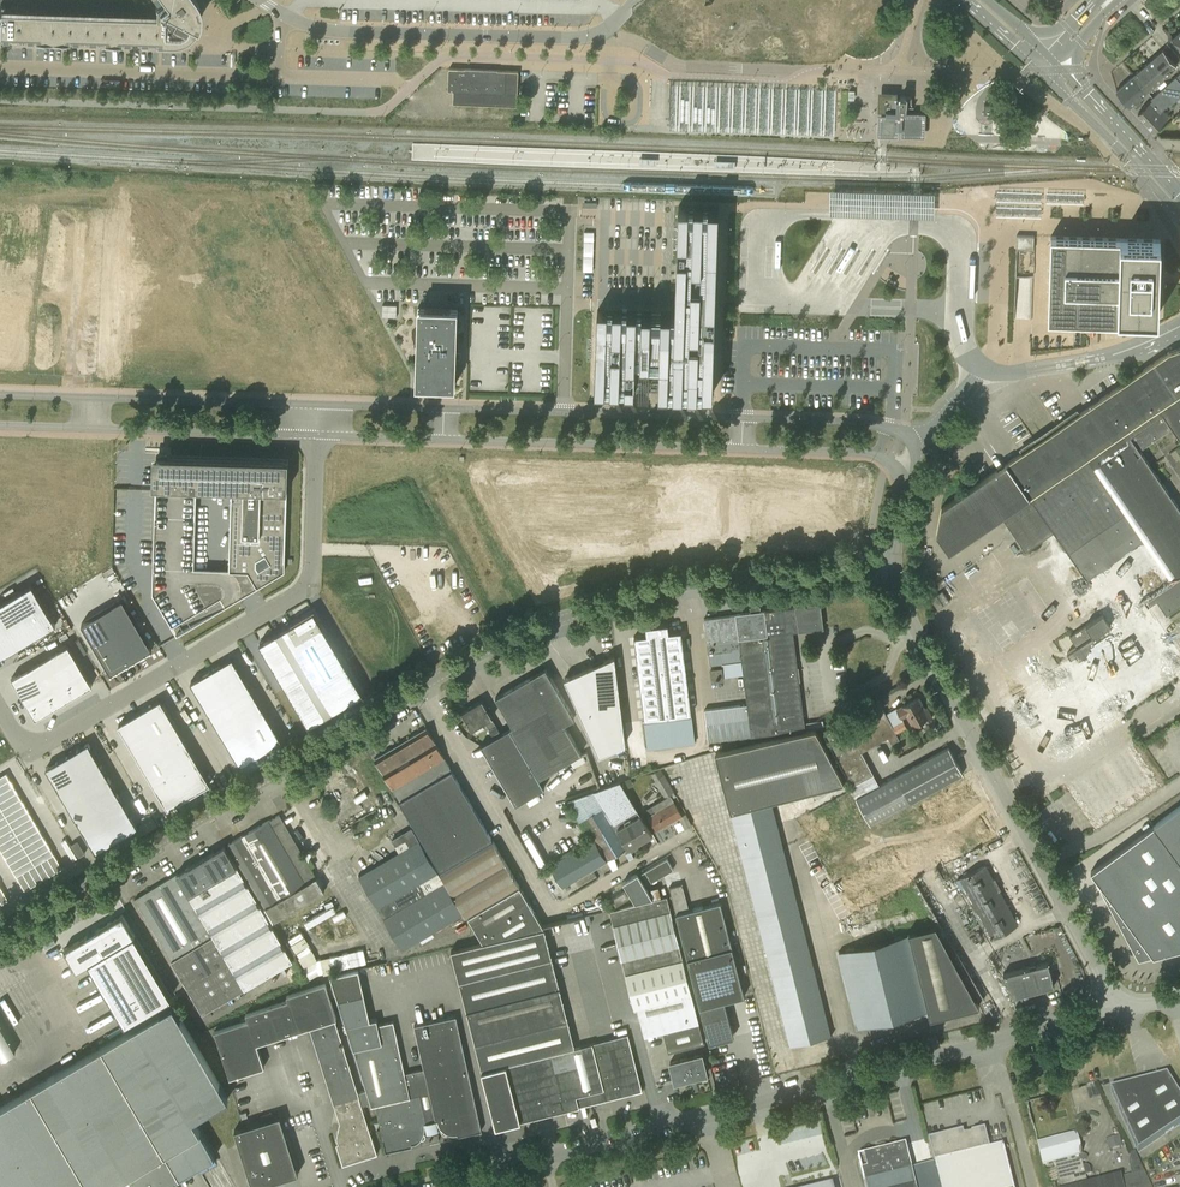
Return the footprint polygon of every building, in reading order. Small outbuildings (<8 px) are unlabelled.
[(161,40),(168,41),(169,41),(170,41),(171,41),(172,41),(173,41),(174,41),(175,40),(176,40),(177,40),(178,40),(179,39),(180,39),(181,39),(182,38),(183,38),(184,37),(185,36),(186,36),(187,35),(188,35),(188,34),(189,33),(190,33),(191,32),(191,31),(192,30),(192,29),(193,29),(194,28),(194,27),(195,26),(195,25),(196,24),(196,23),(197,22),(197,21),(197,20),(197,19),(198,18),(198,17),(198,16),(198,15),(198,14),(198,13),(198,12),(198,11),(198,10),(198,9),(198,8),(198,7),(197,6),(197,5),(197,4),(197,3),(196,2),(196,1),(196,0),(195,0),(0,0),(0,35),(161,40)] [(1172,38),(1179,48),(1179,31),(1172,38)] [(1162,50),(1147,63),(1161,79),(1176,66),(1162,50)] [(1161,79),(1147,63),(1133,75),(1136,78),(1147,91),(1161,79)] [(449,67),(448,91),(454,91),(453,103),(518,105),(519,69),(449,67)] [(1153,100),(1138,114),(1153,130),(1168,116),(1162,110),(1170,102),(1172,104),(1179,96),(1179,72),(1152,98),(1153,100)] [(1136,78),(1133,75),(1116,90),(1130,106),(1147,91),(1136,78)] [(878,111),(885,111),(885,114),(878,114),(877,131),(877,135),(925,136),(925,134),(926,113),(919,112),(907,112),(907,106),(914,106),(914,105),(912,105),(912,97),(901,97),(900,99),(897,99),(898,92),(879,91),(878,111)] [(984,114),(992,114),(992,105),(984,104),(984,114)] [(431,144),(427,144),(427,151),(419,151),(419,144),(412,144),(412,156),(430,156),(431,144)] [(935,194),(830,190),(830,214),(934,218),(935,194)] [(672,312),(622,311),(597,310),(595,389),(605,389),(625,390),(634,390),(635,361),(660,362),(659,391),(668,391),(673,391),(683,392),(703,392),(713,393),(715,324),(710,324),(713,206),(679,205),(678,228),(677,250),(677,265),(676,279),(676,290),(675,312),(672,312)] [(1034,249),(1034,236),(1016,235),(1016,249),(1034,249)] [(1106,313),(1123,314),(1158,315),(1160,240),(1050,236),(1048,320),(1099,322),(1106,322),(1106,313)] [(382,316),(397,315),(396,303),(382,304),(382,316)] [(458,307),(418,306),(416,383),(455,385),(456,358),(452,358),(453,351),(456,351),(458,307)] [(1036,443),(981,480),(941,507),(936,533),(949,552),(953,549),(1002,516),(1025,550),(1053,530),(1049,524),(1106,485),(1093,465),(1098,461),(1097,459),(1130,436),(1139,450),(1140,450),(1172,428),(1179,439),(1179,348),(1169,352),(1095,402),(1090,406),(1059,427),(1058,427),(1037,442),(1036,442),(1036,443)] [(275,560),(285,560),(288,460),(157,455),(155,516),(196,517),(196,492),(202,492),(202,487),(239,488),(239,495),(231,494),(229,569),(229,570),(256,571),(275,560)] [(1108,532),(1114,542),(1050,586),(1097,655),(1105,649),(1151,716),(1169,703),(1179,718),(1179,531),(1157,498),(1108,532)] [(806,552),(806,539),(785,540),(786,552),(806,552)] [(812,540),(813,550),(820,550),(819,544),(830,543),(830,539),(812,540)] [(746,541),(746,555),(759,554),(758,540),(746,541)] [(166,583),(153,582),(152,593),(156,598),(160,596),(166,596),(166,583)] [(1,654),(6,650),(7,652),(56,624),(32,583),(0,602),(0,652),(1,654)] [(206,617),(237,599),(228,585),(214,584),(213,600),(201,608),(206,617)] [(122,598),(81,623),(111,673),(152,649),(122,598)] [(793,631),(800,630),(803,630),(823,627),(820,604),(764,611),(704,618),(708,653),(729,651),(729,653),(740,652),(748,717),(706,722),(709,740),(805,728),(804,723),(793,631)] [(309,725),(363,693),(339,653),(314,610),(259,642),(309,725)] [(638,636),(634,636),(634,637),(644,718),(691,712),(681,630),(681,631),(669,632),(668,624),(646,627),(647,635),(638,636)] [(76,636),(69,641),(80,657),(87,652),(76,636)] [(68,644),(12,677),(36,717),(92,684),(68,644)] [(564,674),(598,751),(625,739),(614,651),(564,674)] [(190,682),(240,765),(264,751),(281,740),(280,738),(245,679),(232,657),(190,682)] [(724,680),(722,666),(710,668),(711,681),(724,680)] [(513,726),(510,728),(539,777),(581,752),(564,723),(574,718),(545,668),(495,697),(513,726)] [(907,716),(913,726),(923,720),(924,723),(934,718),(927,706),(925,708),(919,697),(897,709),(896,708),(886,714),(884,711),(859,724),(849,730),(846,723),(824,735),(852,786),(851,788),(870,824),(955,778),(963,773),(952,753),(949,747),(906,770),(881,785),(863,752),(889,738),(892,744),(901,739),(894,726),(905,720),(904,718),(907,716)] [(461,712),(472,729),(485,722),(494,737),(481,745),(481,746),(504,733),(503,732),(501,733),(492,717),(482,699),(461,712)] [(210,783),(160,700),(118,725),(168,808),(210,783)] [(691,712),(644,718),(648,748),(695,742),(691,712)] [(440,869),(492,838),(426,727),(374,757),(440,869)] [(539,777),(510,728),(503,732),(504,733),(481,746),(515,804),(545,787),(539,777)] [(729,810),(789,1046),(831,1035),(771,800),(845,781),(820,737),(815,728),(805,730),(716,753),(731,810),(729,810)] [(137,826),(88,743),(46,767),(95,851),(137,826)] [(661,768),(651,774),(654,779),(653,780),(663,797),(673,791),(663,774),(664,774),(661,768)] [(9,778),(6,772),(0,775),(0,784),(9,778)] [(0,784),(0,792),(13,784),(9,778),(0,784)] [(966,792),(971,801),(978,797),(968,779),(949,789),(954,798),(966,792)] [(583,818),(595,839),(607,859),(628,847),(629,848),(653,834),(621,781),(600,789),(568,801),(579,820),(583,818)] [(13,784),(0,792),(0,800),(17,790),(13,784)] [(17,790),(0,800),(0,805),(2,808),(20,797),(17,790)] [(691,825),(685,813),(681,815),(672,799),(669,795),(652,805),(656,812),(648,816),(656,830),(679,817),(685,828),(691,825)] [(24,803),(20,797),(2,808),(5,814),(24,803)] [(24,803),(5,814),(9,820),(28,809),(24,803)] [(1179,862),(1179,806),(1153,826),(1154,827),(1179,862)] [(28,809),(9,820),(13,826),(31,815),(28,809)] [(810,813),(797,818),(808,842),(820,837),(810,813)] [(5,814),(0,817),(0,826),(9,820),(5,814)] [(269,819),(228,843),(231,847),(274,920),(325,890),(282,818),(280,814),(269,820),(269,819)] [(31,815),(13,826),(16,833),(35,822),(31,815)] [(9,820),(0,826),(0,834),(13,826),(9,820)] [(39,828),(35,822),(16,833),(20,839),(39,828)] [(13,826),(0,834),(0,842),(16,833),(13,826)] [(1154,827),(1092,872),(1098,881),(1096,882),(1138,960),(1177,949),(1179,947),(1179,862),(1154,827)] [(39,828),(20,839),(24,845),(42,834),(39,828)] [(422,943),(434,936),(432,931),(462,913),(411,828),(352,863),(402,948),(419,938),(422,943)] [(16,833),(0,842),(0,847),(1,850),(20,839),(16,833)] [(46,840),(42,834),(24,845),(28,851),(46,840)] [(20,839),(1,850),(5,856),(24,845),(20,839)] [(608,861),(607,859),(595,839),(550,866),(562,887),(574,881),(593,870),(608,861)] [(50,846),(46,840),(28,851),(31,858),(50,846)] [(493,841),(439,873),(464,913),(466,918),(468,917),(483,943),(452,951),(475,1043),(477,1051),(482,1071),(481,1071),(495,1127),(564,1110),(641,1090),(627,1034),(575,1048),(568,1020),(545,927),(544,925),(542,925),(493,841)] [(24,845),(5,856),(9,862),(28,851),(24,845)] [(224,845),(186,868),(135,899),(203,1013),(293,960),(224,845)] [(50,846),(31,858),(35,864),(41,860),(47,856),(54,853),(50,846)] [(31,858),(28,851),(9,862),(13,869),(31,858)] [(62,867),(54,853),(47,856),(56,871),(62,867)] [(47,856),(41,860),(50,875),(56,871),(47,856)] [(31,858),(13,869),(16,875),(22,871),(29,867),(35,864),(31,858)] [(674,869),(667,858),(645,871),(652,882),(674,869)] [(41,860),(35,864),(43,878),(50,875),(41,860)] [(989,863),(986,865),(983,866),(960,878),(992,937),(1018,924),(989,872),(993,870),(989,863)] [(35,864),(29,867),(37,882),(43,878),(35,864)] [(37,882),(29,867),(22,871),(31,886),(37,882)] [(31,886),(22,871),(16,875),(25,889),(31,886)] [(638,873),(623,882),(635,902),(652,898),(638,873)] [(669,887),(709,1043),(734,1037),(724,1000),(745,995),(720,901),(689,909),(682,884),(669,887)] [(0,885),(0,899),(2,903),(8,899),(0,885)] [(624,891),(612,898),(616,905),(628,898),(624,891)] [(667,896),(653,899),(635,904),(611,910),(635,1007),(638,1006),(645,1035),(663,1030),(668,1052),(704,1042),(696,1010),(667,896)] [(88,963),(95,975),(125,1025),(171,998),(136,938),(122,915),(65,949),(77,969),(88,963)] [(47,926),(36,933),(46,949),(56,942),(47,926)] [(928,1010),(930,1018),(979,1005),(935,926),(908,932),(909,934),(839,952),(859,1028),(928,1010)] [(364,948),(316,957),(303,930),(289,937),(309,977),(313,975),(346,969),(341,971),(343,971),(356,964),(366,962),(364,948)] [(1044,991),(1043,988),(1054,985),(1048,962),(1003,974),(1015,996),(1016,995),(1035,990),(1036,993),(1044,991)] [(375,1105),(386,1152),(430,1142),(426,1123),(436,1120),(440,1139),(482,1130),(456,1015),(414,1025),(424,1068),(405,1072),(393,1020),(378,1023),(377,1017),(370,1019),(358,968),(330,974),(366,1090),(358,1092),(334,1018),(336,1017),(325,981),(286,994),(288,998),(246,1012),(248,1019),(215,1029),(230,1077),(264,1066),(257,1043),(310,1026),(312,1032),(336,1107),(340,1122),(337,1137),(339,1143),(337,1143),(336,1143),(343,1164),(377,1153),(361,1104),(370,1102),(371,1106),(375,1105)] [(129,1173),(137,1186),(163,1186),(198,1167),(215,1156),(212,1150),(193,1119),(228,1098),(192,1037),(173,1004),(124,1034),(98,1049),(0,1107),(0,1186),(106,1186),(129,1173)] [(970,1009),(936,1017),(938,1026),(972,1018),(970,1009)] [(0,1025),(0,1055),(2,1059),(8,1055),(16,1051),(0,1025)] [(702,1054),(670,1062),(675,1082),(676,1081),(689,1078),(695,1076),(707,1074),(702,1054)] [(1110,1091),(1138,1153),(1179,1124),(1179,1097),(1167,1076),(1139,1083),(1139,1085),(1114,1091),(1113,1090),(1110,1091)] [(887,1102),(852,1109),(856,1127),(863,1126),(862,1118),(877,1115),(877,1120),(890,1117),(887,1102)] [(234,1130),(239,1143),(252,1186),(255,1186),(298,1173),(286,1135),(280,1115),(243,1127),(234,1130)] [(934,1165),(940,1186),(1013,1186),(1003,1148),(990,1151),(985,1131),(964,1136),(963,1133),(928,1142),(934,1165)] [(1086,1166),(1084,1167),(1081,1157),(1082,1156),(1077,1135),(1037,1145),(1042,1166),(1054,1163),(1060,1186),(1123,1186),(1121,1178),(1089,1186),(1086,1177),(1091,1175),(1090,1169),(1086,1166)] [(1119,1138),(1107,1141),(1109,1147),(1120,1144),(1119,1138)] [(865,1186),(940,1186),(934,1165),(911,1171),(906,1148),(858,1159),(863,1178),(865,1186)]
